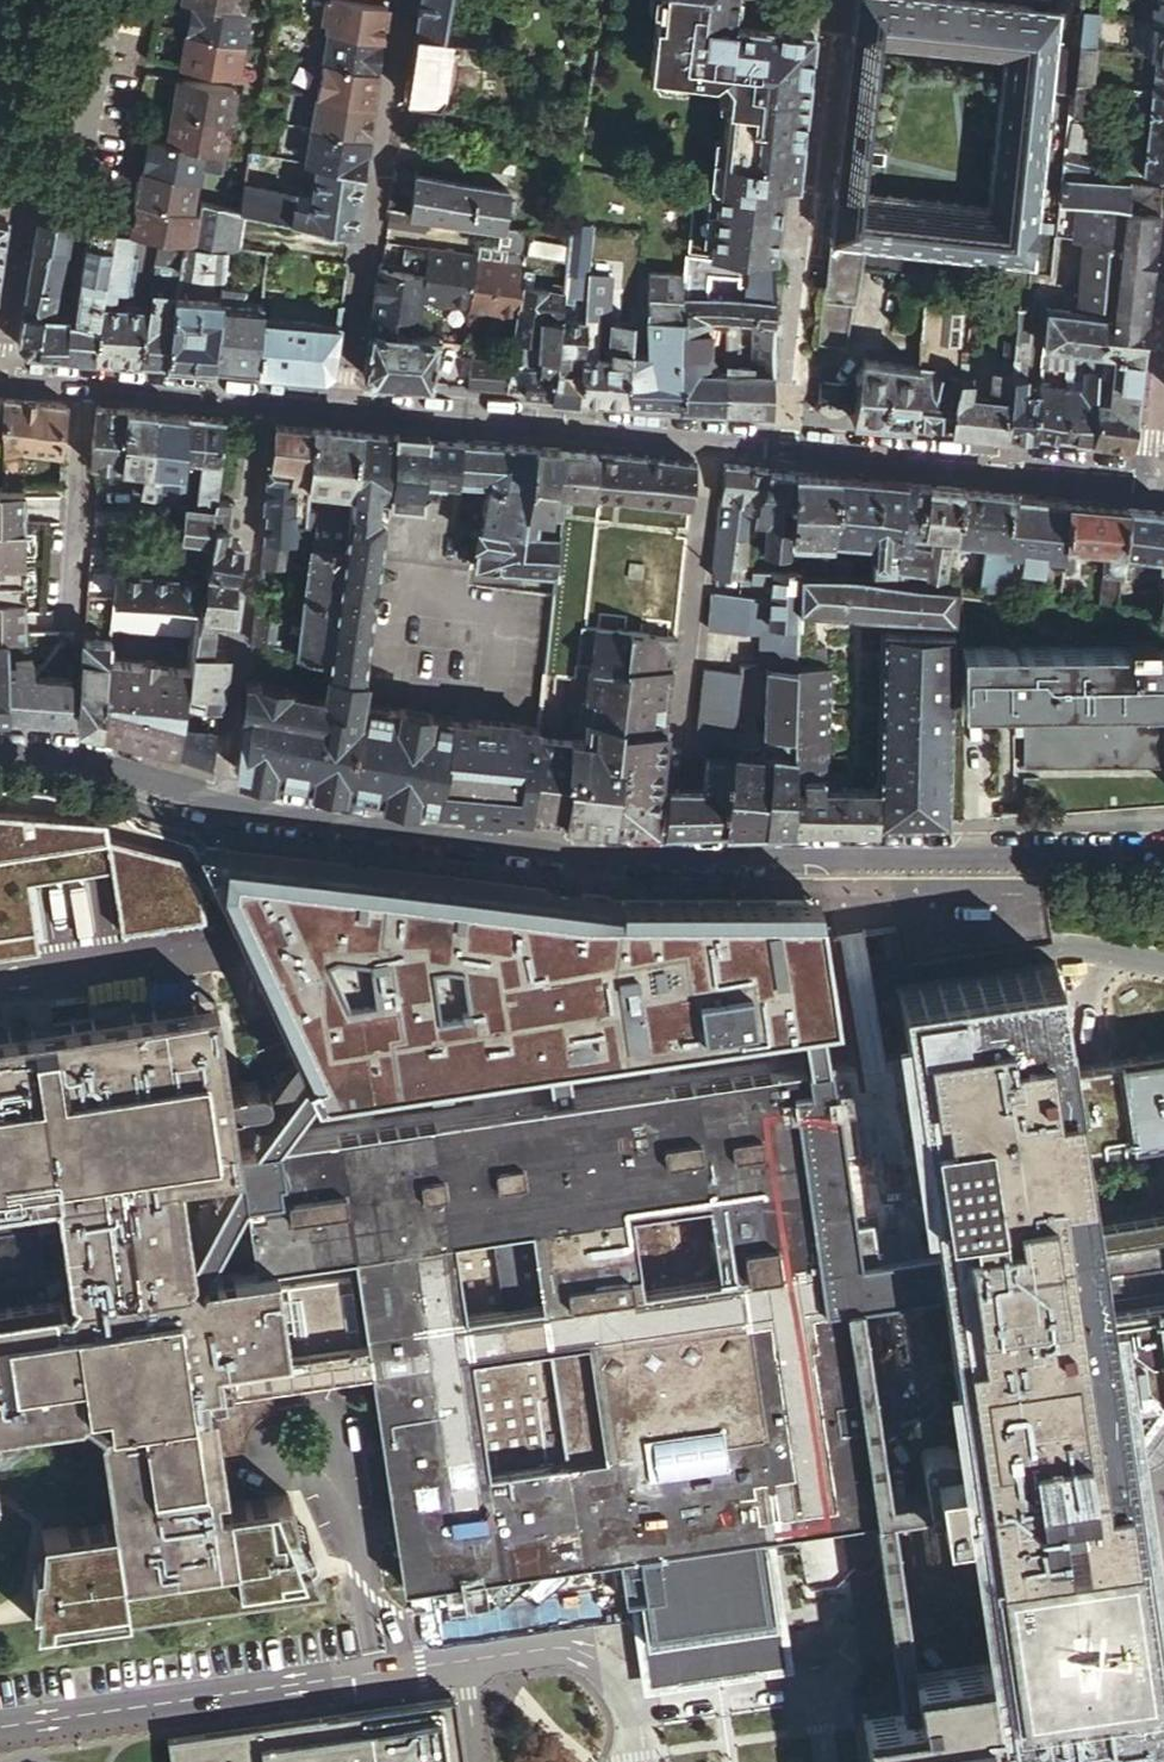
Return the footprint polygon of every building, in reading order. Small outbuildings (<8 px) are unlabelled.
[(243,0),(180,0),(189,2),(241,12),(243,0)] [(360,170),(364,147),(369,114),(374,83),(378,53),(383,19),(386,3),(371,0),(319,0),(316,19),(320,20),(319,27),(322,27),(302,160),(313,162),(360,170)] [(403,95),(418,97),(419,99),(425,100),(427,98),(450,102),(451,100),(468,103),(469,104),(481,106),(483,104),(490,106),(490,108),(503,110),(505,113),(509,110),(507,107),(524,94),(526,97),(530,94),(526,90),(529,67),(532,65),(529,61),(526,63),(512,46),(514,44),(510,41),(508,44),(484,40),(488,21),(489,20),(487,17),(485,19),(469,16),(469,14),(465,14),(464,16),(447,14),(450,0),(417,0),(413,27),(403,95)] [(644,8),(653,9),(653,0),(645,0),(644,8)] [(653,9),(646,75),(713,81),(719,76),(727,86),(709,255),(713,256),(721,255),(773,258),(776,235),(783,183),(788,184),(796,185),(814,34),(733,26),(735,3),(736,0),(653,0),(653,9)] [(962,0),(856,0),(852,38),(1002,54),(986,207),(835,190),(829,240),(853,242),(894,247),(1030,262),(1058,10),(962,0)] [(1141,1),(1136,0),(1135,9),(1140,10),(1139,20),(1150,22),(1153,4),(1157,4),(1158,0),(1142,0),(1141,1)] [(1157,4),(1153,4),(1150,22),(1163,24),(1163,0),(1158,0),(1157,4)] [(241,44),(247,13),(241,12),(189,2),(183,33),(241,44)] [(1094,14),(1080,12),(1075,46),(1091,48),(1094,14)] [(1150,22),(1139,20),(1135,20),(1131,51),(1156,54),(1163,54),(1163,24),(1150,22)] [(177,65),(235,76),(241,44),(183,33),(177,65)] [(1091,48),(1075,46),(1071,82),(1090,84),(1094,48),(1091,48)] [(1156,54),(1151,90),(1163,91),(1163,54),(1156,54)] [(233,87),(175,76),(169,108),(227,119),(233,87)] [(1090,84),(1071,82),(1067,114),(1093,117),(1097,85),(1090,84)] [(1123,87),(1107,86),(1106,94),(1122,96),(1123,87)] [(1151,90),(1137,89),(1134,107),(1149,108),(1142,159),(1133,158),(1132,167),(1140,168),(1140,170),(1163,172),(1163,91),(1151,90)] [(227,119),(169,108),(163,140),(215,150),(221,151),(227,119)] [(862,131),(848,129),(845,152),(860,154),(860,148),(863,148),(865,137),(861,136),(862,131)] [(1100,132),(1097,155),(1109,156),(1112,134),(1100,132)] [(1067,136),(1066,143),(1092,147),(1093,138),(1077,135),(1077,137),(1067,136)] [(865,137),(863,148),(876,150),(878,138),(865,137)] [(151,138),(145,168),(195,179),(209,181),(215,150),(163,140),(151,138)] [(1089,158),(1063,151),(1057,202),(1114,205),(1127,207),(1127,205),(1159,210),(1162,186),(1126,182),(1083,179),(1089,158)] [(239,207),(351,229),(360,170),(313,162),(310,191),(308,206),(289,201),(291,191),(242,181),(238,207),(239,207)] [(140,195),(139,200),(189,209),(195,179),(145,168),(144,175),(141,174),(137,195),(140,195)] [(414,168),(408,212),(429,215),(501,227),(508,188),(418,171),(419,169),(414,168)] [(308,206),(310,191),(291,188),(291,191),(289,201),(308,206)] [(233,247),(239,207),(238,207),(199,199),(197,210),(190,241),(225,246),(233,247)] [(135,219),(133,232),(142,234),(150,235),(155,236),(180,240),(190,241),(197,210),(189,209),(139,200),(135,219)] [(1114,205),(1057,202),(1054,234),(1085,237),(1079,295),(1071,294),(1069,311),(1103,315),(1105,297),(1101,297),(1108,240),(1110,240),(1114,205)] [(1127,207),(1114,205),(1110,240),(1105,290),(1149,295),(1159,212),(1127,207)] [(389,209),(386,225),(426,232),(429,215),(408,212),(389,209)] [(55,287),(68,222),(35,217),(24,282),(55,287)] [(103,275),(110,228),(86,225),(78,271),(103,275)] [(133,232),(110,228),(103,275),(98,301),(110,302),(113,285),(128,287),(132,262),(137,263),(142,234),(133,232)] [(150,235),(142,234),(137,263),(145,264),(150,235)] [(180,240),(155,236),(152,259),(177,263),(180,240)] [(176,268),(221,273),(225,246),(190,241),(180,240),(177,263),(176,268)] [(829,240),(827,260),(851,262),(853,242),(829,240)] [(894,247),(853,242),(851,262),(827,260),(818,343),(843,345),(859,270),(892,271),(894,247)] [(424,270),(420,298),(468,304),(475,259),(476,254),(428,247),(424,270)] [(709,255),(684,252),(683,260),(683,268),(772,278),(773,258),(721,255),(713,256),(709,255)] [(523,391),(551,394),(556,356),(538,354),(542,314),(560,316),(566,261),(526,253),(524,266),(517,317),(510,358),(505,388),(523,389),(523,391)] [(524,266),(475,259),(468,304),(467,309),(517,317),(524,266)] [(647,352),(629,351),(624,400),(624,403),(676,406),(681,317),(681,294),(682,274),(683,268),(683,260),(673,260),(672,272),(665,271),(663,296),(648,295),(646,315),(647,352)] [(378,263),(367,330),(393,330),(395,315),(410,317),(416,318),(420,298),(424,270),(378,263)] [(98,301),(103,275),(78,271),(71,313),(67,354),(88,355),(98,301)] [(603,275),(587,273),(586,284),(602,286),(603,275)] [(149,285),(164,287),(165,276),(150,274),(149,285)] [(691,275),(682,274),(681,294),(691,294),(691,275)] [(162,361),(210,364),(218,297),(201,295),(194,295),(195,285),(202,286),(202,283),(174,280),(169,316),(162,361)] [(48,305),(55,287),(24,282),(20,309),(40,311),(44,311),(45,305),(48,305)] [(220,284),(218,297),(241,298),(242,286),(220,284)] [(578,370),(576,396),(624,400),(629,351),(632,320),(608,318),(605,357),(598,356),(602,286),(586,284),(583,319),(580,348),(578,370)] [(138,359),(162,361),(169,316),(162,315),(167,287),(164,287),(149,285),(145,305),(138,359)] [(194,295),(201,295),(202,286),(195,285),(194,295)] [(1147,316),(1149,295),(1105,290),(1105,297),(1103,315),(1099,350),(1099,354),(1112,355),(1141,357),(1145,316),(1147,316)] [(681,294),(681,317),(708,317),(724,317),(723,369),(722,408),(770,410),(772,300),(725,295),(691,294),(681,294)] [(218,297),(210,364),(254,367),(259,315),(261,300),(241,298),(218,297)] [(926,299),(919,345),(935,347),(942,301),(926,299)] [(110,302),(98,301),(88,355),(114,357),(118,303),(110,302)] [(114,357),(138,359),(145,305),(118,303),(114,357)] [(23,350),(35,351),(40,311),(20,309),(15,341),(23,350)] [(1012,341),(1027,342),(1029,310),(1015,309),(1012,341)] [(1099,350),(1103,315),(1069,311),(1046,309),(1042,344),(1099,350)] [(35,351),(62,353),(66,313),(44,311),(40,311),(35,351)] [(67,354),(71,313),(66,313),(62,353),(67,354)] [(538,354),(556,356),(560,316),(542,314),(538,354)] [(259,315),(254,367),(320,374),(331,365),(337,321),(259,315)] [(368,378),(428,383),(436,334),(436,332),(408,331),(410,317),(395,315),(393,330),(367,330),(360,369),(368,378)] [(556,356),(551,394),(551,396),(576,398),(576,396),(578,370),(572,369),(572,364),(567,360),(569,348),(580,348),(583,319),(560,316),(556,356)] [(681,317),(676,406),(722,408),(723,369),(707,368),(708,317),(681,317)] [(1033,435),(1038,385),(1024,383),(1027,342),(1012,341),(1004,341),(1002,360),(1011,361),(1004,432),(1033,435)] [(935,347),(919,345),(917,365),(908,423),(949,426),(956,375),(958,365),(960,350),(935,347)] [(510,358),(471,353),(466,387),(505,391),(505,388),(510,358)] [(1071,368),(1098,371),(1099,359),(1042,354),(1040,366),(1064,368),(1071,368)] [(1129,448),(1141,357),(1112,355),(1107,401),(1094,400),(1090,442),(1129,448)] [(908,423),(917,365),(862,358),(860,365),(860,367),(859,369),(857,372),(855,373),(854,375),(856,380),(850,418),(862,419),(896,422),(908,423)] [(949,426),(1004,432),(1011,361),(1002,360),(1001,368),(990,366),(986,397),(967,394),(970,377),(956,375),(949,426)] [(972,367),(958,365),(956,375),(970,377),(972,367)] [(1062,438),(1090,442),(1094,400),(1098,371),(1071,368),(1070,379),(1065,379),(1064,387),(1068,387),(1062,438)] [(820,403),(843,404),(843,383),(819,382),(818,397),(810,403),(810,409),(814,408),(815,405),(816,404),(817,404),(820,403)] [(1033,435),(1062,438),(1068,387),(1064,387),(1038,385),(1033,435)] [(3,397),(0,421),(0,445),(61,450),(65,403),(3,397)] [(90,462),(121,465),(125,407),(94,403),(93,425),(91,425),(90,445),(92,445),(90,462)] [(131,487),(145,488),(155,410),(125,407),(121,465),(133,467),(131,487)] [(156,468),(181,470),(186,414),(155,410),(145,488),(152,489),(156,468)] [(178,502),(182,502),(197,503),(204,416),(186,414),(181,470),(178,502)] [(220,446),(224,417),(204,416),(197,503),(214,505),(214,498),(216,485),(219,446),(220,446)] [(305,484),(311,424),(274,421),(267,479),(294,483),(305,484)] [(352,490),(360,428),(311,424),(305,484),(352,490)] [(388,497),(397,432),(360,428),(352,490),(350,503),(378,507),(379,496),(388,497)] [(456,478),(460,438),(397,432),(388,497),(422,500),(424,478),(456,480),(456,478)] [(521,529),(532,445),(460,438),(456,478),(487,480),(479,523),(521,529)] [(562,489),(567,448),(532,445),(521,529),(558,533),(562,489)] [(696,459),(567,448),(562,489),(602,493),(620,495),(627,496),(692,502),(696,459)] [(21,485),(20,476),(33,476),(32,459),(0,459),(0,460),(1,485),(21,485)] [(723,462),(711,575),(748,578),(749,566),(754,519),(756,503),(761,504),(762,491),(766,491),(768,467),(723,462)] [(794,470),(768,467),(766,491),(762,491),(761,504),(756,503),(754,519),(760,520),(761,512),(766,513),(762,549),(787,552),(789,530),(794,470)] [(143,498),(178,502),(181,470),(156,468),(152,489),(145,488),(143,498)] [(837,474),(794,470),(789,530),(830,532),(837,474)] [(879,479),(837,474),(830,532),(874,537),(879,479)] [(292,523),(294,483),(267,479),(264,509),(267,510),(264,539),(298,542),(300,542),(303,525),(292,523)] [(895,579),(905,481),(879,479),(874,537),(870,576),(895,579)] [(929,530),(936,485),(905,481),(895,579),(917,582),(918,572),(924,572),(927,547),(908,543),(910,530),(921,532),(921,529),(929,530)] [(3,633),(24,632),(21,485),(1,485),(0,485),(0,633),(3,633)] [(960,488),(936,485),(929,530),(927,547),(924,572),(923,578),(944,581),(950,545),(960,488)] [(1009,514),(1011,493),(960,488),(950,545),(967,547),(969,536),(985,538),(1003,540),(1007,514),(1009,514)] [(1062,555),(1065,499),(1011,493),(1009,514),(1007,514),(1003,540),(985,538),(976,585),(1004,590),(1011,549),(1020,550),(1018,565),(1041,568),(1043,553),(1062,555)] [(182,502),(176,551),(176,554),(177,555),(206,559),(204,573),(234,577),(238,541),(229,540),(231,529),(234,501),(214,498),(214,505),(197,503),(182,502)] [(1059,607),(1097,613),(1097,609),(1115,612),(1121,547),(1125,506),(1065,499),(1062,555),(1059,607)] [(328,654),(326,665),(364,671),(385,517),(384,512),(383,511),(383,510),(382,508),(381,507),(380,507),(378,507),(350,503),(347,523),(343,547),(335,602),(328,654)] [(1163,554),(1163,507),(1125,503),(1125,506),(1121,547),(1144,550),(1143,564),(1163,566),(1163,563),(1163,554)] [(311,543),(314,519),(304,518),(304,525),(303,525),(300,542),(307,543),(307,542),(311,543)] [(343,547),(347,523),(314,519),(311,543),(343,547)] [(554,570),(558,533),(521,529),(479,523),(472,563),(554,570)] [(264,539),(260,564),(288,568),(291,550),(297,551),(298,542),(264,539)] [(304,597),(335,602),(343,547),(311,543),(304,597)] [(852,561),(827,558),(824,573),(850,573),(852,561)] [(749,566),(748,578),(770,580),(769,597),(768,609),(767,621),(796,622),(797,608),(799,572),(749,566)] [(114,571),(113,575),(111,599),(199,604),(203,580),(114,571)] [(953,587),(917,582),(895,579),(870,576),(850,573),(824,573),(799,572),(797,608),(953,618),(953,587)] [(204,573),(203,580),(199,604),(196,623),(211,624),(213,610),(230,613),(234,577),(204,573)] [(754,594),(714,590),(712,590),(709,629),(761,633),(759,663),(764,664),(795,666),(795,663),(796,622),(767,621),(768,609),(752,608),(754,595),(754,594)] [(768,609),(769,597),(754,595),(752,608),(768,609)] [(298,649),(328,654),(335,602),(304,597),(298,649)] [(111,599),(108,623),(194,629),(196,623),(199,604),(111,599)] [(254,616),(250,641),(262,642),(285,646),(286,638),(276,636),(278,620),(254,616)] [(570,729),(570,734),(562,815),(564,817),(584,817),(586,820),(615,821),(633,823),(635,826),(656,827),(679,632),(669,631),(645,628),(625,626),(599,623),(590,622),(584,622),(579,676),(572,675),(568,709),(583,711),(582,731),(570,729)] [(194,629),(191,647),(207,649),(211,624),(196,623),(194,629)] [(942,820),(947,820),(952,632),(885,630),(880,787),(820,785),(820,774),(822,774),(826,664),(795,663),(795,666),(792,733),(792,738),(789,821),(865,821),(942,821),(942,820)] [(99,729),(100,727),(105,661),(107,638),(82,636),(76,722),(99,729)] [(960,707),(1011,707),(1022,707),(1022,764),(1163,763),(1163,645),(1153,645),(1153,638),(1126,638),(1126,645),(959,645),(960,707)] [(184,699),(215,703),(219,703),(225,652),(207,649),(191,647),(188,667),(184,699)] [(13,661),(4,661),(6,707),(16,707),(16,711),(68,715),(70,680),(30,676),(30,656),(13,657),(13,661)] [(105,661),(100,727),(162,741),(177,745),(184,699),(188,667),(105,661)] [(792,733),(795,666),(764,664),(762,732),(792,733)] [(326,665),(322,692),(360,698),(364,671),(326,665)] [(706,752),(730,757),(731,745),(740,671),(705,666),(696,750),(706,752)] [(341,785),(437,803),(450,715),(360,698),(322,692),(245,679),(234,765),(341,785)] [(184,699),(177,745),(177,746),(209,757),(215,703),(184,699)] [(450,715),(437,803),(455,805),(455,802),(527,811),(536,730),(536,724),(450,715)] [(570,734),(536,730),(527,811),(539,812),(562,815),(570,734)] [(757,822),(789,821),(792,738),(785,738),(785,751),(731,745),(730,757),(722,823),(757,822)] [(662,825),(722,823),(730,757),(706,752),(703,790),(703,793),(669,792),(669,789),(666,790),(662,825)] [(199,843),(315,1088),(835,1011),(819,903),(619,905),(613,897),(199,843)] [(1047,908),(881,931),(885,959),(1051,936),(1047,908)] [(1070,1067),(1056,965),(897,988),(906,1051),(942,1290),(966,1453),(959,1453),(958,1453),(958,1452),(958,1451),(957,1450),(956,1450),(956,1449),(955,1449),(954,1448),(953,1448),(952,1447),(951,1447),(950,1447),(949,1447),(948,1447),(929,1450),(928,1450),(927,1450),(926,1451),(925,1451),(925,1452),(924,1452),(923,1453),(922,1454),(922,1455),(921,1456),(921,1457),(920,1458),(920,1459),(920,1460),(920,1461),(925,1490),(927,1508),(928,1515),(939,1513),(940,1521),(968,1517),(968,1516),(975,1515),(977,1526),(996,1657),(1001,1696),(1008,1742),(1163,1719),(1163,1708),(1135,1506),(1125,1440),(1121,1413),(1149,1408),(1163,1406),(1163,1300),(1115,1307),(1113,1297),(1100,1299),(1092,1243),(1163,1232),(1163,1213),(1094,1224),(1083,1147),(1163,1135),(1163,1054),(1070,1067)] [(190,1276),(193,1271),(178,1173),(240,1165),(238,1149),(230,1103),(260,1099),(257,1077),(227,1081),(214,996),(162,1003),(28,1023),(26,1007),(23,1001),(18,999),(13,998),(8,1001),(5,1005),(4,1010),(7,1026),(0,1027),(0,1200),(68,1190),(85,1294),(0,1306),(0,1434),(91,1421),(105,1430),(119,1518),(50,1527),(35,1621),(315,1581),(282,1494),(211,1504),(209,1487),(221,1486),(216,1449),(207,1391),(266,1382),(370,1368),(353,1255),(256,1269),(202,1276),(199,1282),(190,1276)] [(636,1589),(643,1636),(709,1626),(775,1616),(763,1532),(772,1531),(874,1517),(875,1517),(873,1498),(866,1456),(843,1303),(860,1301),(942,1290),(906,1051),(492,1111),(460,1116),(238,1149),(240,1165),(243,1186),(233,1187),(236,1207),(246,1205),(256,1269),(353,1255),(370,1368),(403,1586),(620,1554),(626,1590),(636,1589)] [(860,1301),(843,1303),(866,1456),(873,1498),(889,1496),(883,1452),(860,1301)] [(207,1391),(216,1449),(242,1445),(241,1435),(243,1426),(248,1417),(259,1410),(265,1408),(270,1407),(266,1382),(207,1391)] [(1151,1420),(1149,1408),(1121,1413),(1125,1440),(1138,1438),(1151,1420)] [(902,1710),(917,1708),(912,1670),(914,1669),(905,1598),(896,1539),(892,1513),(912,1510),(927,1508),(925,1490),(909,1493),(889,1496),(873,1498),(875,1517),(874,1517),(878,1542),(887,1602),(902,1710)] [(636,1589),(626,1590),(635,1650),(640,1688),(716,1678),(791,1666),(785,1623),(772,1531),(763,1532),(775,1616),(709,1626),(643,1636),(636,1589)] [(1157,1757),(1151,1758),(1146,1724),(1163,1722),(1163,1719),(1008,1742),(1001,1696),(996,1657),(914,1669),(912,1670),(917,1708),(902,1710),(861,1714),(867,1754),(864,1755),(865,1761),(1158,1761),(1157,1757)] [(452,1698),(169,1738),(172,1761),(461,1761),(452,1698)]
